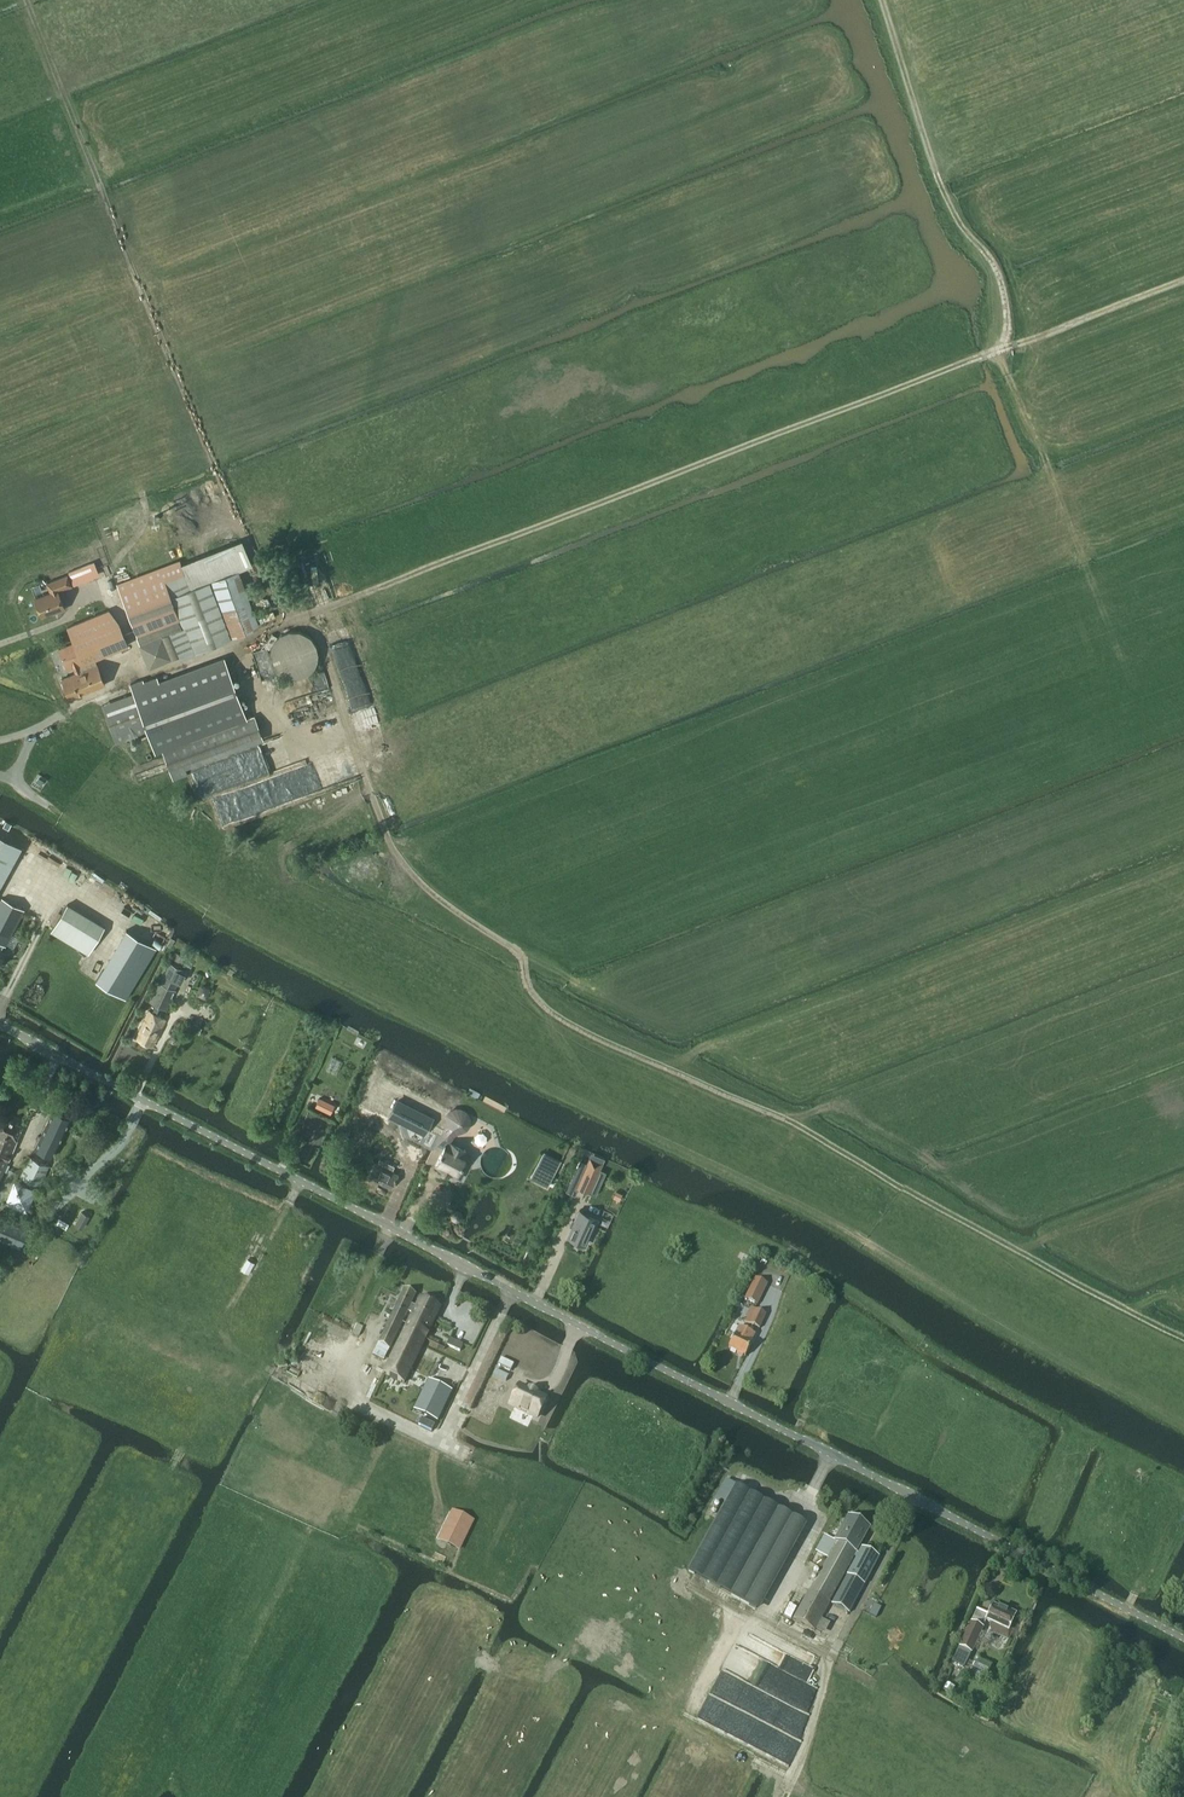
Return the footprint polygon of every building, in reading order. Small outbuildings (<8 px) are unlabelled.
[(240,537),(118,584),(135,628),(177,612),(183,627),(171,631),(180,657),(196,651),(195,649),(259,625),(237,567),(250,562),(240,537)] [(51,592),(35,598),(42,615),(56,610),(57,612),(66,608),(58,589),(65,587),(66,589),(72,586),(71,584),(76,582),(73,574),(68,576),(68,575),(48,583),(51,592)] [(77,644),(62,650),(68,666),(69,667),(70,667),(71,667),(74,666),(77,673),(62,678),(70,698),(106,684),(98,664),(92,666),(90,660),(129,644),(121,623),(111,612),(70,628),(77,644)] [(273,667),(274,669),(275,671),(277,673),(278,674),(280,675),(282,677),(284,678),(286,678),(288,679),(290,680),(292,680),(294,680),(296,680),(298,680),(300,679),(303,678),(305,678),(306,677),(308,676),(310,674),(312,673),(313,671),(314,669),(315,668),(316,666),(317,664),(318,662),(318,660),(319,657),(319,655),(319,653),(318,651),(318,649),(317,647),(317,645),(316,643),(314,641),(313,639),(312,638),(310,636),(308,635),(307,634),(305,633),(303,632),(301,631),(299,631),(296,631),(294,631),(292,631),(290,631),(288,631),(286,632),(284,633),(282,634),(280,635),(278,636),(277,638),(275,639),(274,641),(273,643),(272,645),(271,647),(270,649),(270,651),(270,653),(269,655),(270,657),(270,659),(270,662),(271,664),(272,666),(273,667)] [(164,749),(174,778),(187,773),(185,766),(263,738),(254,715),(247,718),(225,658),(134,691),(134,693),(103,705),(116,741),(148,729),(156,752),(164,749)] [(6,823),(3,828),(8,832),(12,826),(6,823)] [(21,845),(0,833),(0,883),(21,845)] [(1,942),(7,945),(25,909),(3,898),(0,902),(0,945),(1,942)] [(52,931),(89,953),(104,928),(67,906),(52,931)] [(130,937),(101,986),(124,1000),(154,950),(130,937)] [(172,957),(181,962),(184,957),(175,952),(172,957)] [(150,1011),(136,1038),(153,1046),(166,1019),(155,1014),(160,1005),(167,1008),(176,990),(174,989),(184,969),(171,963),(161,983),(159,982),(150,1000),(156,1003),(152,1013),(150,1011)] [(195,1024),(192,1030),(200,1033),(202,1028),(195,1024)] [(320,1098),(316,1106),(331,1113),(335,1105),(320,1098)] [(398,1100),(390,1115),(425,1133),(433,1117),(398,1100)] [(35,1148),(53,1157),(72,1118),(54,1110),(35,1148)] [(7,1162),(23,1125),(1,1115),(0,1118),(0,1180),(7,1162)] [(449,1171),(458,1176),(462,1167),(460,1166),(462,1161),(464,1162),(468,1154),(462,1151),(461,1147),(454,1144),(453,1146),(446,1143),(435,1164),(443,1168),(444,1166),(450,1169),(449,1171)] [(544,1153),(538,1164),(555,1173),(561,1162),(544,1153)] [(21,1176),(40,1186),(49,1166),(30,1157),(21,1176)] [(392,1170),(395,1165),(381,1158),(378,1164),(376,1162),(369,1176),(392,1187),(399,1174),(392,1170)] [(578,1168),(567,1191),(575,1194),(579,1187),(589,1191),(596,1176),(585,1171),(578,1168)] [(454,1211),(452,1214),(453,1218),(456,1220),(460,1219),(462,1216),(461,1212),(458,1210),(454,1211)] [(572,1226),(568,1236),(586,1244),(597,1218),(579,1211),(575,1219),(573,1218),(570,1225),(572,1226)] [(23,1247),(32,1226),(0,1212),(0,1238),(23,1247)] [(82,1212),(76,1223),(83,1227),(90,1217),(82,1212)] [(60,1218),(57,1223),(67,1228),(70,1223),(60,1218)] [(534,1251),(529,1248),(524,1257),(529,1260),(534,1251)] [(746,1299),(757,1305),(766,1285),(755,1280),(746,1299)] [(404,1291),(373,1356),(385,1361),(407,1312),(408,1313),(411,1306),(410,1306),(415,1296),(404,1291)] [(412,1315),(384,1374),(405,1384),(441,1309),(420,1299),(415,1308),(411,1306),(408,1313),(412,1315)] [(744,1322),(759,1329),(766,1315),(751,1308),(744,1322)] [(356,1325),(353,1333),(353,1334),(359,1337),(363,1328),(356,1325)] [(728,1349),(745,1358),(752,1344),(750,1343),(754,1335),(739,1327),(728,1349)] [(449,1340),(446,1346),(460,1352),(463,1346),(449,1340)] [(428,1381),(413,1411),(437,1423),(452,1393),(428,1381)] [(519,1388),(510,1407),(514,1409),(533,1418),(536,1419),(545,1401),(519,1388)] [(421,1419),(418,1426),(431,1432),(435,1426),(421,1419)] [(723,1509),(688,1572),(756,1609),(802,1524),(778,1511),(725,1482),(713,1504),(723,1509)] [(452,1525),(446,1538),(442,1536),(439,1541),(459,1550),(472,1522),(452,1513),(448,1523),(452,1525)] [(810,1592),(808,1591),(793,1619),(814,1631),(829,1602),(828,1602),(853,1557),(856,1559),(831,1604),(848,1613),(879,1558),(861,1549),(858,1555),(856,1553),(869,1530),(848,1518),(834,1542),(824,1536),(814,1554),(827,1561),(810,1592)] [(1003,1612),(992,1607),(985,1622),(990,1625),(989,1628),(991,1634),(1007,1641),(1010,1634),(1007,1632),(1015,1615),(1004,1610),(1003,1612)] [(983,1630),(970,1624),(952,1664),(964,1669),(983,1630)] [(975,1662),(969,1676),(982,1682),(989,1668),(975,1662)] [(947,1684),(944,1689),(950,1693),(953,1687),(947,1684)]
